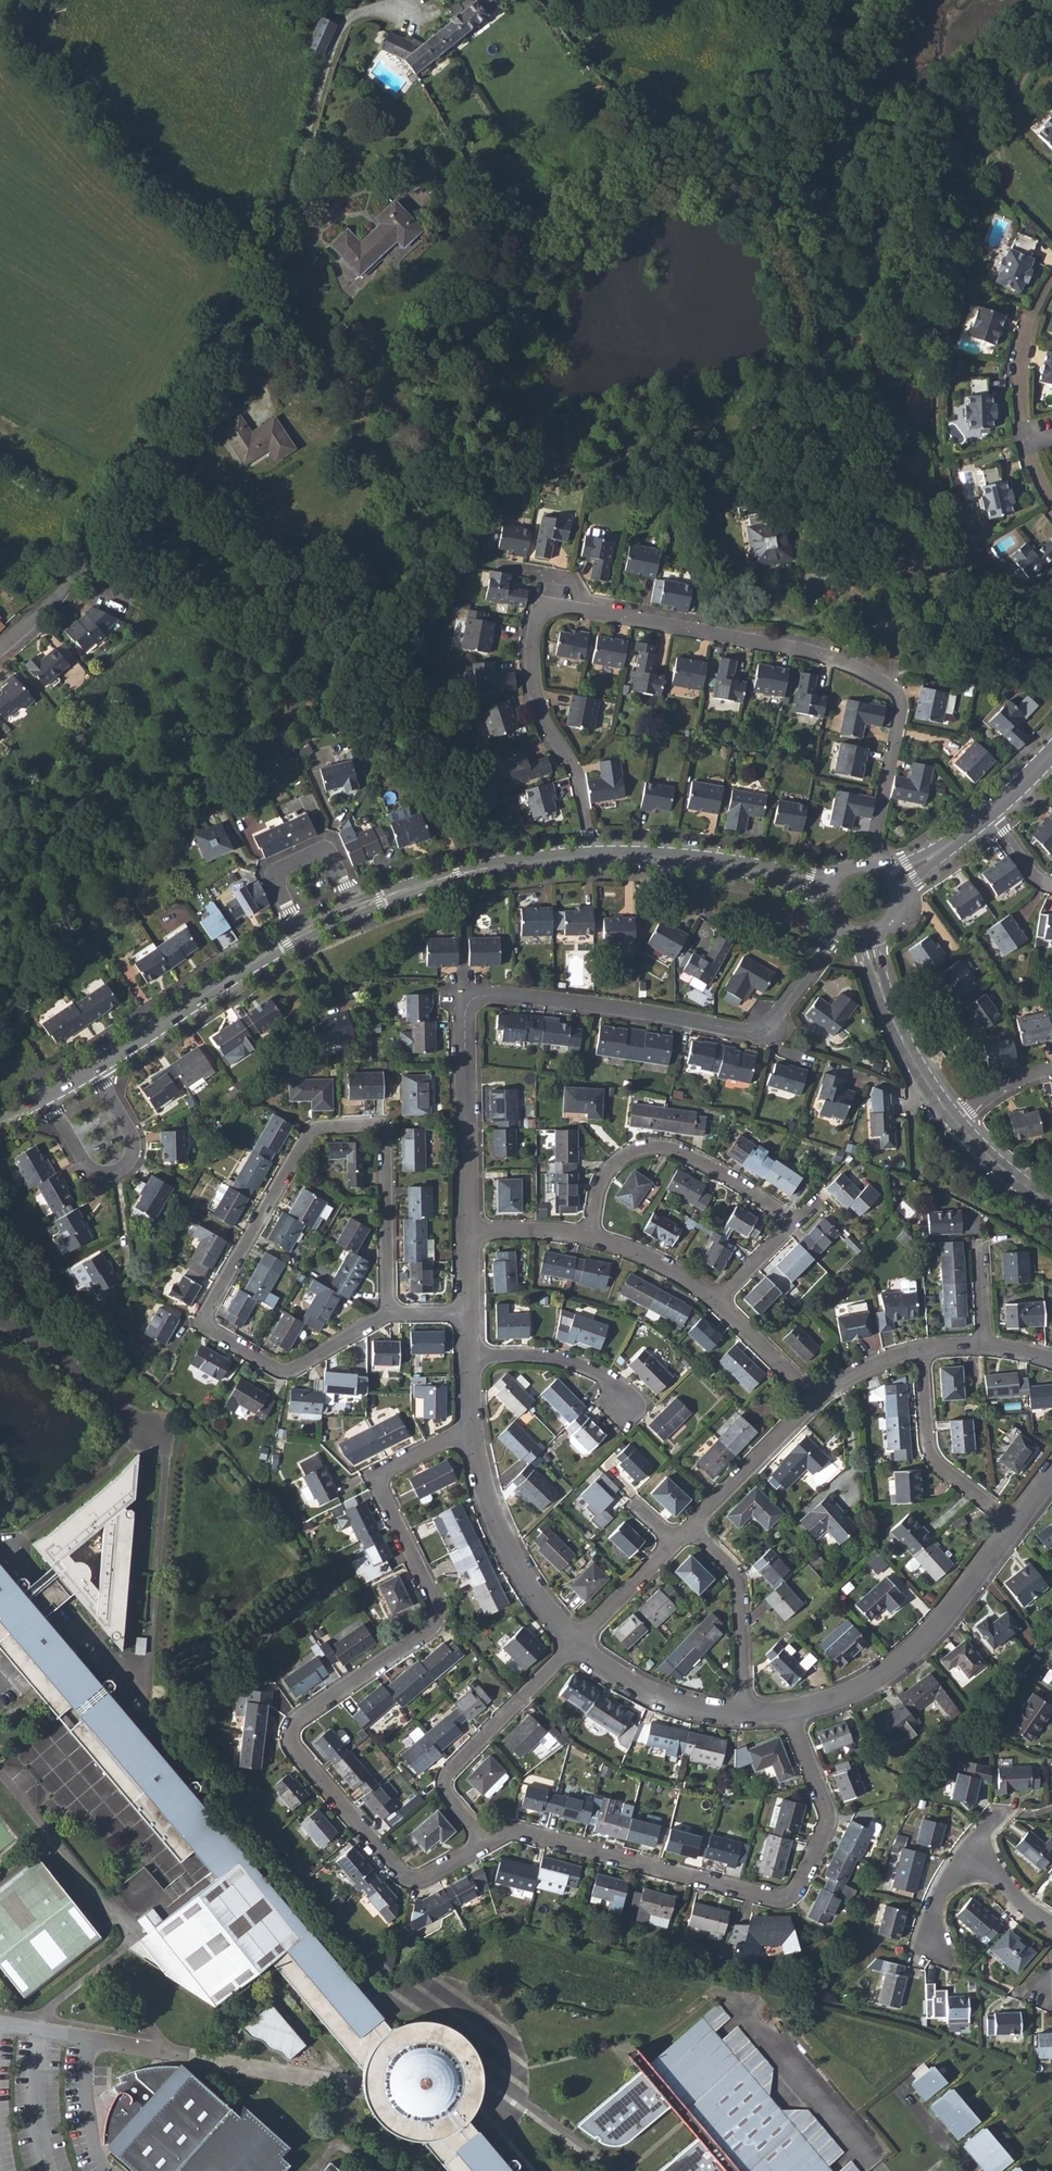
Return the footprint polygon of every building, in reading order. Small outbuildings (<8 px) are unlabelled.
[(447,49),(489,16),(483,9),(488,6),(483,0),(476,0),(474,1),(473,0),(466,0),(462,3),(461,2),(448,10),(453,17),(449,21),(450,22),(435,33),(447,49)] [(308,47),(325,54),(337,25),(321,18),(308,47)] [(402,59),(415,75),(447,49),(435,33),(421,43),(411,39),(409,41),(391,33),(389,33),(381,50),(402,59)] [(1051,150),(1051,117),(1042,127),(1044,129),(1037,135),(1051,150)] [(332,245),(360,273),(397,239),(404,247),(422,230),(395,202),(376,218),(381,224),(362,243),(348,230),(332,245)] [(1019,292),(1023,283),(1029,270),(1033,259),(1029,258),(1037,241),(1017,233),(1010,251),(1008,249),(1004,260),(1002,259),(996,272),(999,273),(994,283),(1019,292)] [(1023,283),(1027,284),(1032,271),(1029,270),(1023,283)] [(994,346),(1004,316),(978,307),(968,337),(994,346)] [(1051,386),(1051,353),(1046,351),(1038,382),(1051,386)] [(967,419),(968,430),(993,428),(992,418),(991,406),(991,395),(987,396),(986,379),(970,379),(970,396),(967,396),(967,407),(964,407),(965,420),(967,419)] [(222,428),(245,464),(268,448),(276,459),(294,448),(274,418),(251,433),(240,416),(222,428)] [(986,509),(988,519),(1012,513),(1010,504),(1007,491),(1005,481),(1001,483),(997,466),(981,469),(984,486),(981,487),(983,497),(980,498),(983,510),(986,509)] [(749,529),(755,563),(789,558),(783,523),(773,525),(769,500),(737,505),(739,517),(747,516),(749,529)] [(540,515),(566,518),(567,510),(540,508),(540,515)] [(542,516),(534,557),(549,560),(553,540),(567,542),(571,522),(542,516)] [(502,524),(498,547),(509,550),(516,551),(515,555),(526,557),(531,530),(502,524)] [(585,536),(581,556),(594,558),(591,578),(606,581),(613,541),(603,539),(604,533),(602,530),(590,527),(587,529),(586,536),(585,536)] [(1029,579),(1051,559),(1051,543),(1050,540),(1034,554),(1026,544),(1010,557),(1029,579)] [(629,545),(624,572),(655,578),(660,551),(629,545)] [(491,571),(486,599),(526,607),(528,592),(509,588),(511,575),(491,571)] [(687,613),(692,586),(663,581),(659,604),(670,606),(677,607),(676,611),(687,613)] [(75,640),(84,651),(95,641),(97,643),(105,636),(102,632),(118,619),(93,606),(85,613),(87,615),(79,622),(78,621),(65,632),(74,641),(75,640)] [(468,610),(462,649),(489,654),(494,623),(482,621),(483,613),(468,610)] [(560,632),(555,655),(584,661),(589,634),(578,632),(578,636),(570,635),(560,632)] [(597,637),(592,664),(623,669),(628,642),(597,637)] [(908,642),(915,655),(923,650),(916,638),(908,642)] [(67,662),(75,655),(64,643),(56,650),(67,662)] [(639,651),(632,691),(660,696),(664,676),(650,674),(651,670),(654,654),(655,646),(636,643),(635,651),(639,651)] [(25,664),(44,685),(68,664),(67,662),(56,650),(54,648),(40,661),(36,655),(25,664)] [(676,658),(671,685),(701,690),(706,664),(676,658)] [(721,658),(714,698),(742,704),(746,684),(733,681),(737,661),(721,658)] [(472,664),(474,693),(515,689),(514,674),(494,676),(492,662),(472,664)] [(758,664),(753,691),(784,697),(789,670),(758,664)] [(801,673),(793,712),(822,718),(826,698),(813,695),(817,675),(801,673)] [(3,717),(16,706),(25,708),(34,699),(12,675),(6,681),(11,686),(8,689),(1,689),(1,695),(0,696),(0,714),(3,717)] [(921,687),(915,718),(942,724),(948,693),(921,687)] [(1020,689),(1011,699),(1018,704),(1026,694),(1020,689)] [(572,695),(567,726),(593,731),(599,700),(578,696),(572,695)] [(846,700),(839,734),(862,739),(865,724),(881,727),(885,708),(846,700)] [(989,722),(1018,750),(1029,738),(1014,725),(1023,715),(1008,700),(989,722)] [(481,710),(492,739),(517,730),(507,701),(481,710)] [(954,765),(973,783),(995,761),(975,742),(954,765)] [(841,743),(834,773),(861,779),(867,749),(841,743)] [(503,758),(512,786),(551,773),(547,758),(527,765),(523,752),(503,758)] [(586,782),(590,803),(625,798),(619,759),(599,762),(602,779),(586,782)] [(320,768),(325,790),(343,785),(344,791),(359,788),(352,761),(320,768)] [(895,776),(890,798),(925,805),(933,767),(913,763),(910,779),(895,776)] [(452,777),(456,785),(461,782),(458,774),(452,777)] [(692,782),(687,809),(717,814),(723,787),(692,782)] [(524,791),(532,817),(554,811),(552,803),(550,795),(554,794),(550,783),(524,791)] [(645,783),(640,809),(651,812),(652,807),(659,809),(670,811),(674,788),(645,783)] [(732,790),(725,828),(745,832),(748,815),(763,818),(766,796),(732,790)] [(836,791),(829,825),(852,829),(855,814),(870,818),(874,799),(836,791)] [(778,801),(774,824),(784,826),(792,827),(791,831),(802,833),(806,806),(778,801)] [(283,824),(293,845),(316,834),(306,813),(283,824)] [(390,823),(399,848),(411,844),(410,842),(414,841),(415,843),(430,838),(426,824),(424,825),(420,813),(411,816),(412,818),(403,820),(402,819),(390,823)] [(1050,854),(1051,852),(1051,814),(1031,835),(1050,854)] [(197,841),(206,861),(228,850),(227,848),(228,846),(230,845),(220,823),(200,831),(204,838),(197,841)] [(253,837),(258,849),(261,848),(265,858),(276,853),(276,852),(283,849),(293,845),(283,824),(283,823),(253,837)] [(343,843),(353,866),(362,861),(361,860),(382,850),(381,849),(389,845),(380,826),(372,830),(372,828),(354,835),(355,837),(343,843)] [(194,834),(197,841),(204,838),(200,831),(194,834)] [(1007,855),(982,874),(997,896),(1023,878),(1007,855)] [(226,903),(235,920),(245,913),(250,910),(252,912),(254,915),(269,905),(258,880),(246,888),(244,885),(232,893),(235,897),(226,903)] [(947,900),(961,919),(984,902),(969,880),(960,886),(962,889),(956,894),(947,900)] [(211,939),(230,926),(213,900),(205,906),(209,912),(199,920),(211,939)] [(564,910),(565,934),(594,934),(593,906),(583,906),(583,910),(575,910),(564,910)] [(521,907),(522,934),(553,934),(552,907),(521,907)] [(1039,914),(1036,937),(1044,938),(1051,939),(1051,916),(1039,914)] [(1004,956),(1026,940),(1009,915),(986,930),(1004,956)] [(603,918),(604,945),(635,945),(635,917),(603,918)] [(661,919),(647,943),(674,959),(688,935),(661,919)] [(155,947),(170,968),(185,958),(184,957),(198,947),(185,927),(155,947)] [(708,985),(732,943),(719,935),(705,960),(693,953),(683,971),(708,985)] [(908,950),(925,974),(947,958),(941,949),(938,952),(934,945),(927,937),(908,950)] [(469,938),(469,966),(500,965),(500,938),(469,938)] [(430,967),(457,968),(459,967),(459,942),(431,941),(430,967)] [(134,963),(147,983),(161,972),(162,974),(170,968),(155,947),(152,943),(135,955),(139,960),(134,963)] [(741,1000),(750,985),(763,993),(774,974),(744,956),(724,990),(741,1000)] [(978,985),(959,960),(938,975),(956,1001),(978,985)] [(74,1004),(88,1024),(104,1013),(104,1012),(118,1002),(106,983),(74,1004)] [(834,1036),(857,1005),(840,993),(830,1006),(818,997),(805,1015),(834,1036)] [(973,1025),(979,1034),(1001,1018),(984,994),(965,1008),(972,1016),(976,1023),(973,1025)] [(427,1022),(427,1012),(427,1005),(431,1005),(431,996),(406,996),(406,1023),(412,1022),(427,1022)] [(250,1038),(273,1022),(280,1017),(278,1015),(269,1002),(267,1000),(261,1004),(238,1020),(250,1038)] [(51,1034),(56,1043),(69,1035),(70,1036),(88,1024),(74,1004),(73,1003),(42,1023),(49,1035),(51,1034)] [(1016,1019),(1022,1045),(1051,1039),(1051,1036),(1047,1012),(1016,1019)] [(312,1027),(319,1049),(355,1039),(348,1013),(327,1019),(328,1022),(312,1027)] [(543,1018),(515,1014),(514,1017),(508,1017),(497,1015),(496,1029),(502,1030),(500,1041),(513,1042),(513,1041),(541,1044),(543,1018)] [(571,1029),(571,1025),(552,1023),(553,1019),(543,1018),(541,1044),(567,1047),(567,1051),(579,1052),(582,1030),(571,1029)] [(209,1040),(222,1057),(250,1038),(238,1020),(209,1040)] [(412,1053),(435,1053),(435,1022),(427,1022),(412,1022),(412,1053)] [(594,1053),(632,1060),(636,1029),(626,1027),(625,1029),(599,1025),(594,1053)] [(632,1060),(667,1066),(672,1037),(647,1032),(647,1031),(636,1029),(632,1060)] [(983,1045),(989,1067),(999,1065),(1006,1064),(1007,1067),(1018,1065),(1012,1038),(983,1045)] [(699,1067),(717,1071),(723,1044),(708,1040),(707,1043),(696,1040),(690,1062),(700,1065),(699,1067)] [(736,1077),(749,1081),(755,1054),(740,1050),(739,1053),(733,1051),(734,1046),(723,1044),(717,1071),(717,1075),(726,1078),(727,1073),(734,1075),(736,1077)] [(183,1087),(184,1089),(201,1077),(202,1079),(212,1072),(196,1049),(169,1067),(183,1087)] [(767,1086),(800,1096),(808,1071),(798,1068),(797,1070),(776,1064),(772,1075),(771,1074),(767,1086)] [(137,1089),(155,1114),(158,1112),(155,1109),(171,1099),(172,1101),(179,1097),(175,1092),(183,1087),(169,1067),(151,1080),(153,1083),(142,1090),(140,1087),(137,1089)] [(365,1097),(365,1099),(384,1098),(383,1073),(347,1074),(348,1097),(365,1097)] [(855,1093),(847,1090),(841,1089),(844,1080),(825,1073),(821,1084),(824,1085),(819,1100),(824,1101),(819,1115),(831,1119),(834,1117),(845,1121),(849,1107),(852,1105),(855,1093)] [(402,1077),(403,1115),(430,1114),(429,1076),(402,1077)] [(849,1082),(844,1080),(841,1089),(847,1090),(849,1082)] [(312,1098),(313,1110),(330,1110),(330,1081),(290,1082),(290,1100),(305,1100),(305,1097),(312,1098)] [(586,1120),(602,1120),(602,1118),(603,1091),(563,1088),(562,1113),(587,1114),(586,1120)] [(498,1122),(498,1130),(514,1129),(517,1129),(516,1090),(491,1091),(493,1122),(498,1122)] [(1010,1119),(1014,1140),(1043,1133),(1034,1094),(1020,1097),(1024,1116),(1010,1119)] [(630,1126),(661,1130),(664,1109),(633,1105),(630,1126)] [(871,1114),(872,1137),(881,1137),(881,1149),(895,1148),(894,1134),(893,1119),(891,1119),(891,1114),(893,1113),(893,1105),(872,1106),(872,1114),(871,1114)] [(661,1130),(703,1136),(705,1119),(695,1117),(696,1114),(664,1109),(661,1130)] [(252,1152),(269,1161),(275,1152),(276,1153),(293,1125),(274,1114),(252,1152)] [(401,1129),(403,1172),(424,1172),(424,1129),(401,1129)] [(493,1130),(494,1158),(514,1157),(514,1129),(498,1130),(493,1130)] [(186,1131),(158,1132),(159,1143),(160,1143),(161,1161),(173,1161),(173,1163),(185,1163),(184,1153),(186,1151),(186,1131)] [(555,1173),(574,1173),(574,1163),(577,1163),(577,1131),(555,1131),(555,1173)] [(727,1154),(762,1178),(774,1161),(739,1137),(727,1154)] [(347,1158),(347,1173),(348,1186),(362,1186),(362,1172),(361,1143),(329,1144),(329,1159),(340,1159),(340,1158),(347,1158)] [(18,1181),(24,1192),(33,1186),(52,1176),(43,1160),(40,1163),(31,1147),(11,1158),(22,1179),(18,1181)] [(231,1189),(247,1198),(253,1189),(255,1190),(271,1162),(269,1161),(252,1152),(231,1189)] [(762,1178),(789,1196),(801,1179),(774,1161),(762,1178)] [(616,1197),(633,1209),(652,1183),(634,1171),(616,1197)] [(666,1190),(704,1211),(711,1198),(702,1193),(706,1187),(677,1171),(666,1190)] [(555,1213),(574,1214),(574,1206),(576,1206),(577,1174),(574,1173),(555,1173),(555,1213)] [(33,1186),(48,1215),(69,1203),(58,1184),(61,1182),(56,1174),(52,1176),(33,1186)] [(853,1209),(859,1216),(878,1196),(867,1185),(860,1193),(840,1174),(825,1189),(846,1208),(850,1205),(854,1208),(853,1209)] [(132,1207),(150,1220),(171,1190),(151,1175),(144,1185),(147,1187),(132,1207)] [(497,1181),(498,1212),(521,1212),(520,1181),(497,1181)] [(213,1215),(231,1226),(248,1198),(247,1198),(231,1189),(221,1183),(216,1193),(224,1198),(213,1215)] [(408,1187),(409,1219),(425,1219),(430,1219),(430,1187),(408,1187)] [(304,1225),(311,1228),(317,1217),(325,1205),(326,1203),(303,1190),(288,1215),(304,1225)] [(325,1205),(317,1217),(325,1221),(332,1209),(325,1205)] [(748,1234),(755,1238),(762,1225),(755,1221),(757,1219),(736,1208),(726,1225),(733,1229),(747,1237),(748,1234)] [(56,1235),(67,1254),(89,1242),(83,1231),(82,1231),(80,1227),(84,1224),(76,1211),(52,1225),(58,1235),(56,1235)] [(927,1214),(929,1235),(961,1233),(960,1212),(927,1214)] [(268,1239),(289,1251),(304,1225),(288,1215),(283,1213),(268,1239)] [(652,1236),(672,1247),(681,1229),(653,1213),(642,1232),(651,1237),(652,1236)] [(683,1230),(690,1234),(697,1223),(687,1217),(682,1226),(685,1228),(683,1230)] [(349,1251),(354,1254),(369,1229),(350,1218),(336,1243),(349,1251)] [(425,1241),(425,1219),(409,1219),(403,1219),(404,1263),(409,1263),(425,1262),(425,1252),(425,1241)] [(798,1244),(813,1259),(838,1234),(823,1219),(798,1244)] [(188,1268),(202,1277),(207,1268),(209,1269),(226,1241),(198,1225),(192,1235),(201,1240),(186,1267),(188,1268)] [(733,1229),(726,1225),(720,1236),(726,1239),(727,1240),(733,1229)] [(712,1241),(700,1262),(719,1273),(731,1252),(722,1247),(726,1239),(720,1236),(712,1231),(708,1239),(712,1241)] [(964,1284),(962,1255),(962,1241),(939,1243),(940,1256),(942,1286),(964,1284)] [(775,1267),(790,1282),(813,1259),(798,1244),(775,1267)] [(341,1296),(348,1300),(369,1262),(354,1254),(349,1251),(328,1288),(341,1296)] [(492,1262),(494,1293),(515,1292),(513,1251),(496,1253),(496,1262),(492,1262)] [(1002,1253),(1004,1283),(1029,1282),(1027,1251),(1002,1253)] [(278,1275),(285,1263),(266,1252),(259,1264),(278,1275)] [(540,1274),(572,1280),(576,1259),(544,1252),(540,1274)] [(93,1297),(95,1296),(98,1301),(104,1298),(101,1293),(115,1285),(108,1272),(107,1273),(98,1257),(77,1268),(69,1273),(79,1290),(81,1288),(86,1285),(93,1297)] [(571,1281),(605,1288),(610,1265),(576,1259),(572,1280),(571,1281)] [(425,1262),(409,1263),(410,1293),(431,1293),(431,1262),(425,1262)] [(276,1307),(280,1310),(285,1302),(268,1292),(278,1275),(259,1264),(243,1292),(257,1299),(274,1310),(276,1307)] [(202,1277),(188,1268),(177,1287),(172,1284),(167,1294),(188,1306),(201,1285),(200,1284),(204,1278),(202,1277)] [(619,1293),(647,1308),(657,1289),(629,1274),(619,1293)] [(743,1299),(758,1315),(780,1292),(766,1278),(758,1285),(758,1284),(743,1299)] [(875,1313),(878,1333),(893,1330),(892,1321),(900,1321),(900,1319),(917,1318),(915,1292),(914,1292),(913,1281),(911,1279),(901,1280),(898,1282),(899,1292),(879,1293),(883,1311),(875,1313)] [(303,1323),(318,1331),(323,1323),(324,1324),(330,1314),(329,1313),(334,1305),(335,1306),(341,1296),(328,1288),(314,1280),(308,1289),(317,1294),(301,1322),(303,1323)] [(942,1286),(945,1328),(965,1327),(964,1318),(966,1318),(964,1284),(942,1286)] [(86,1285),(81,1288),(88,1299),(93,1297),(86,1285)] [(225,1319),(240,1329),(257,1299),(243,1292),(239,1289),(226,1311),(228,1313),(225,1319)] [(672,1325),(681,1329),(691,1308),(683,1305),(684,1303),(657,1289),(647,1308),(674,1322),(672,1325)] [(1005,1304),(1006,1329),(1026,1328),(1026,1326),(1045,1325),(1043,1302),(1005,1304)] [(847,1315),(835,1317),(840,1342),(871,1336),(865,1303),(845,1306),(847,1315)] [(495,1304),(496,1338),(529,1337),(529,1315),(507,1315),(507,1304),(495,1304)] [(578,1306),(576,1313),(593,1317),(595,1311),(578,1306)] [(143,1333),(164,1345),(179,1319),(159,1307),(143,1333)] [(608,1327),(574,1315),(560,1310),(555,1338),(564,1342),(573,1345),(575,1340),(600,1349),(608,1327)] [(287,1351),(303,1323),(301,1322),(285,1312),(268,1340),(287,1351)] [(686,1334),(707,1353),(721,1338),(700,1318),(686,1334)] [(782,1339),(805,1363),(818,1350),(796,1326),(782,1339)] [(409,1353),(442,1354),(442,1332),(409,1332),(409,1353)] [(372,1364),(399,1365),(399,1342),(372,1341),(372,1364)] [(718,1361),(750,1391),(765,1376),(733,1346),(718,1361)] [(191,1364),(219,1380),(229,1361),(205,1347),(202,1353),(198,1351),(191,1364)] [(633,1372),(656,1395),(672,1378),(649,1355),(649,1356),(643,1350),(628,1365),(634,1371),(633,1372)] [(940,1368),(942,1400),(963,1399),(961,1367),(940,1368)] [(324,1371),(322,1392),(355,1395),(355,1393),(366,1394),(366,1377),(357,1377),(356,1374),(324,1371)] [(496,1394),(518,1417),(527,1408),(533,1401),(523,1391),(529,1385),(520,1376),(514,1381),(506,1373),(494,1385),(499,1390),(496,1394)] [(986,1398),(1029,1393),(1028,1387),(1028,1378),(1017,1379),(1016,1373),(984,1376),(986,1398)] [(232,1411),(241,1417),(247,1407),(264,1418),(274,1402),(267,1398),(268,1396),(240,1379),(223,1406),(232,1411)] [(540,1395),(569,1424),(581,1412),(585,1408),(556,1379),(540,1395)] [(412,1399),(424,1399),(423,1419),(444,1418),(444,1386),(424,1386),(424,1382),(412,1383),(412,1399)] [(884,1400),(886,1418),(907,1417),(905,1384),(883,1386),(868,1393),(868,1401),(884,1400)] [(1030,1408),(1051,1406),(1051,1385),(1028,1387),(1029,1393),(1030,1408)] [(321,1405),(322,1392),(291,1389),(289,1410),(320,1413),(321,1405)] [(648,1427),(663,1442),(691,1413),(676,1398),(648,1427)] [(299,1419),(320,1420),(320,1416),(320,1413),(300,1412),(299,1419)] [(586,1418),(581,1412),(569,1424),(565,1427),(571,1434),(579,1442),(588,1452),(605,1436),(587,1418),(586,1418)] [(370,1427),(381,1449),(407,1436),(396,1414),(370,1427)] [(717,1441),(733,1455),(756,1431),(740,1417),(717,1441)] [(894,1450),(895,1461),(910,1460),(907,1417),(886,1418),(888,1450),(894,1450)] [(949,1420),(952,1453),(973,1451),(971,1419),(949,1420)] [(818,1427),(825,1433),(831,1426),(825,1420),(818,1427)] [(523,1458),(528,1464),(538,1455),(542,1450),(513,1421),(498,1437),(520,1460),(523,1458)] [(342,1456),(351,1465),(381,1449),(370,1427),(337,1444),(342,1456)] [(999,1460),(1016,1473),(1035,1447),(1018,1434),(999,1460)] [(771,1475),(785,1489),(810,1464),(816,1470),(827,1459),(806,1439),(797,1447),(798,1449),(793,1454),(792,1452),(780,1464),(781,1466),(771,1475)] [(695,1463),(711,1479),(733,1455),(717,1441),(717,1440),(695,1463)] [(574,1448),(584,1459),(590,1454),(588,1452),(579,1442),(574,1448)] [(618,1465),(636,1483),(652,1468),(628,1444),(615,1457),(620,1462),(618,1465)] [(471,2046),(464,2037),(453,2028),(437,2021),(423,2019),(410,2020),(398,2023),(389,2027),(210,1812),(212,1813),(215,1811),(216,1809),(217,1806),(216,1803),(214,1800),(212,1799),(208,1799),(206,1802),(204,1807),(108,1691),(114,1689),(114,1685),(115,1682),(111,1679),(105,1680),(102,1683),(46,1617),(79,1589),(83,1598),(90,1606),(97,1608),(96,1617),(123,1650),(131,1512),(127,1509),(122,1512),(120,1507),(130,1500),(132,1453),(118,1475),(47,1533),(31,1539),(50,1562),(57,1556),(60,1560),(33,1582),(27,1587),(23,1589),(30,1583),(29,1579),(23,1576),(18,1578),(16,1581),(0,1563),(0,1646),(21,1672),(57,1716),(74,1703),(78,1708),(85,1715),(69,1728),(179,1860),(192,1850),(215,1876),(164,1920),(153,1908),(137,1919),(147,1932),(141,1937),(127,1950),(178,1982),(213,2005),(268,1960),(361,2070),(361,2082),(362,2092),(366,2105),(372,2113),(379,2122),(388,2130),(401,2136),(413,2139),(421,2140),(447,2170),(512,2170),(510,2170),(513,2169),(516,2168),(517,2167),(518,2165),(518,2164),(518,2161),(516,2159),(515,2158),(511,2157),(508,2158),(506,2160),(505,2164),(466,2118),(472,2110),(478,2098),(481,2084),(480,2069),(477,2057),(471,2046)] [(446,1460),(407,1479),(417,1499),(418,1498),(427,1494),(456,1479),(447,1461),(446,1460)] [(511,1481),(540,1509),(557,1493),(528,1465),(511,1481)] [(316,1497),(320,1504),(336,1495),(333,1489),(335,1488),(324,1466),(303,1476),(314,1498),(316,1497)] [(891,1495),(891,1505),(920,1503),(919,1471),(894,1472),(896,1495),(891,1495)] [(650,1495),(674,1517),(689,1499),(665,1477),(650,1495)] [(591,1521),(594,1524),(605,1514),(599,1508),(604,1503),(587,1486),(572,1502),(580,1510),(591,1521)] [(750,1514),(766,1529),(781,1514),(759,1492),(750,1500),(747,1496),(726,1516),(738,1527),(750,1514)] [(422,1504),(429,1501),(429,1498),(427,1494),(418,1498),(417,1499),(419,1502),(422,1504)] [(825,1530),(838,1544),(855,1528),(841,1512),(839,1513),(834,1507),(835,1506),(826,1497),(799,1522),(815,1540),(825,1530)] [(346,1501),(330,1509),(333,1516),(343,1511),(349,1508),(346,1501)] [(343,1511),(358,1541),(360,1539),(376,1532),(378,1531),(364,1502),(343,1511)] [(431,1518),(449,1554),(476,1540),(458,1504),(431,1518)] [(576,1515),(587,1526),(591,1521),(580,1510),(576,1515)] [(889,1531),(912,1556),(932,1538),(925,1530),(922,1532),(907,1515),(889,1531)] [(607,1538),(628,1558),(643,1542),(623,1522),(607,1538)] [(1037,1537),(1046,1548),(1051,1543),(1051,1524),(1037,1537)] [(537,1549),(560,1572),(575,1557),(546,1527),(533,1541),(539,1546),(537,1549)] [(353,1563),(359,1574),(363,1573),(367,1581),(389,1571),(384,1562),(392,1558),(382,1538),(380,1539),(376,1532),(360,1539),(363,1547),(361,1548),(366,1556),(353,1563)] [(912,1556),(935,1582),(952,1566),(936,1548),(938,1546),(932,1538),(912,1556)] [(448,1554),(466,1590),(471,1588),(494,1577),(476,1540),(449,1554),(448,1554)] [(752,1566),(774,1589),(782,1582),(792,1573),(769,1549),(752,1566)] [(869,1560),(877,1572),(888,1565),(880,1553),(869,1560)] [(674,1572),(698,1595),(712,1580),(700,1569),(701,1568),(689,1556),(674,1572)] [(570,1587),(585,1602),(608,1579),(592,1564),(570,1587)] [(1004,1584),(1022,1607),(1048,1587),(1030,1564),(1004,1584)] [(378,1586),(392,1614),(410,1605),(396,1577),(378,1586)] [(494,1577),(471,1588),(485,1616),(508,1605),(494,1577)] [(854,1605),(869,1621),(884,1607),(890,1613),(905,1599),(886,1577),(854,1605)] [(764,1598),(784,1621),(802,1604),(782,1582),(774,1589),(764,1598)] [(637,1609),(654,1627),(675,1608),(671,1603),(679,1597),(668,1584),(660,1591),(658,1589),(637,1609)] [(686,1640),(701,1655),(721,1633),(716,1628),(721,1622),(712,1613),(686,1640)] [(976,1627),(993,1649),(1019,1629),(1006,1613),(990,1625),(985,1619),(976,1627)] [(612,1633),(626,1649),(646,1629),(632,1614),(612,1633)] [(824,1651),(839,1667),(859,1649),(861,1651),(868,1644),(847,1621),(831,1635),(819,1645),(824,1651)] [(319,1646),(331,1664),(337,1659),(341,1665),(375,1642),(363,1624),(329,1647),(325,1642),(319,1646)] [(501,1648),(524,1670),(545,1649),(535,1640),(533,1642),(529,1638),(532,1636),(522,1626),(501,1648)] [(673,1670),(679,1676),(701,1655),(686,1640),(660,1666),(668,1675),(673,1670)] [(956,1663),(968,1678),(985,1664),(966,1641),(941,1660),(948,1670),(956,1663)] [(420,1663),(433,1679),(463,1654),(453,1642),(447,1647),(443,1643),(420,1663)] [(790,1684),(791,1686),(806,1671),(777,1643),(764,1655),(770,1660),(768,1663),(780,1674),(778,1676),(788,1686),(790,1684)] [(282,1680),(294,1697),(321,1680),(320,1678),(327,1673),(316,1657),(282,1680)] [(396,1701),(398,1703),(403,1698),(406,1702),(433,1679),(420,1663),(418,1661),(385,1688),(396,1701)] [(1048,1685),(1051,1679),(1051,1672),(1050,1670),(1042,1680),(1048,1685)] [(900,1703),(908,1712),(915,1707),(917,1711),(934,1698),(947,1714),(948,1713),(952,1719),(960,1713),(930,1674),(904,1694),(903,1692),(896,1697),(900,1703)] [(559,1694),(586,1712),(597,1695),(598,1693),(571,1675),(559,1694)] [(352,1717),(363,1730),(396,1701),(385,1688),(382,1685),(359,1705),(362,1709),(352,1717)] [(466,1718),(468,1720),(484,1706),(483,1705),(489,1700),(478,1686),(472,1691),(471,1690),(454,1704),(457,1708),(466,1718)] [(263,1736),(267,1704),(270,1704),(271,1692),(247,1690),(246,1693),(238,1696),(238,1701),(236,1716),(244,1717),(242,1734),(263,1736)] [(1030,1742),(1048,1716),(1049,1717),(1051,1712),(1051,1707),(1033,1694),(1009,1727),(1030,1742)] [(584,1714),(617,1736),(616,1738),(618,1744),(626,1749),(636,1726),(627,1721),(631,1715),(623,1709),(621,1711),(597,1695),(586,1712),(584,1714)] [(400,1707),(406,1702),(403,1698),(398,1703),(400,1707)] [(908,1712),(900,1703),(894,1708),(896,1710),(871,1730),(884,1746),(900,1734),(907,1743),(915,1736),(911,1730),(918,1725),(908,1712)] [(424,1735),(438,1752),(461,1732),(456,1726),(466,1718),(457,1708),(424,1735)] [(503,1742),(519,1758),(525,1752),(526,1753),(538,1741),(547,1749),(555,1741),(560,1747),(566,1742),(553,1727),(547,1732),(531,1716),(519,1728),(518,1727),(503,1742)] [(664,1755),(673,1756),(674,1752),(682,1754),(687,1732),(649,1723),(644,1745),(666,1750),(664,1755)] [(817,1733),(825,1754),(852,1743),(844,1723),(817,1733)] [(400,1755),(416,1774),(440,1754),(438,1752),(424,1735),(418,1727),(407,1735),(414,1743),(400,1755)] [(342,1746),(348,1741),(348,1738),(342,1730),(339,1730),(334,1734),(329,1728),(313,1743),(327,1759),(328,1757),(334,1764),(347,1753),(342,1746)] [(689,1760),(705,1764),(706,1760),(720,1763),(726,1741),(687,1732),(682,1754),(690,1755),(689,1760)] [(238,1767),(260,1769),(263,1736),(242,1734),(238,1767)] [(771,1765),(778,1782),(792,1776),(782,1749),(777,1750),(774,1741),(747,1751),(754,1771),(771,1765)] [(357,1786),(364,1795),(377,1784),(349,1751),(347,1753),(334,1764),(332,1765),(353,1789),(357,1786)] [(467,1779),(482,1795),(503,1773),(504,1772),(489,1757),(467,1779)] [(865,1794),(854,1767),(856,1766),(853,1758),(834,1766),(837,1774),(834,1775),(845,1802),(865,1794)] [(972,1804),(973,1804),(978,1782),(990,1785),(990,1767),(966,1762),(963,1775),(957,1773),(951,1800),(960,1802),(968,1809),(972,1804)] [(609,1779),(611,1769),(604,1766),(601,1777),(609,1779)] [(998,1769),(999,1794),(1010,1794),(1010,1790),(1038,1789),(1038,1771),(1030,1771),(1029,1768),(998,1769)] [(503,1773),(482,1795),(486,1798),(489,1798),(493,1795),(496,1794),(503,1786),(504,1783),(507,1780),(507,1777),(503,1773)] [(277,1793),(292,1810),(308,1796),(294,1779),(292,1780),(287,1774),(273,1786),(278,1792),(277,1793)] [(76,1795),(65,1781),(51,1792),(62,1806),(76,1795)] [(377,1814),(390,1829),(403,1818),(390,1803),(392,1801),(377,1783),(377,1784),(364,1795),(361,1797),(375,1815),(377,1814)] [(543,1810),(550,1812),(554,1795),(548,1793),(548,1791),(526,1785),(521,1806),(542,1812),(543,1810)] [(602,1797),(594,1794),(592,1803),(588,1817),(596,1819),(602,1797)] [(557,1816),(586,1824),(588,1817),(592,1803),(563,1795),(562,1797),(554,1795),(550,1812),(558,1814),(557,1816)] [(593,1831),(625,1840),(630,1819),(631,1817),(610,1812),(613,1800),(602,1797),(596,1819),(593,1831)] [(91,1812),(80,1799),(66,1810),(77,1823),(91,1812)] [(772,1835),(786,1839),(788,1831),(796,1833),(804,1805),(781,1799),(779,1809),(774,1827),(772,1835)] [(774,1827),(779,1809),(775,1807),(769,1826),(774,1827)] [(300,1824),(320,1847),(337,1834),(316,1810),(300,1824)] [(417,1843),(424,1851),(439,1839),(441,1842),(454,1831),(437,1811),(404,1839),(412,1849),(417,1843)] [(644,1822),(659,1827),(660,1821),(658,1817),(650,1815),(645,1818),(644,1822)] [(655,1840),(665,1843),(668,1829),(659,1827),(630,1819),(625,1840),(653,1847),(655,1840)] [(917,1843),(938,1849),(944,1825),(923,1819),(917,1843)] [(858,1857),(860,1858),(869,1841),(874,1843),(881,1828),(880,1826),(871,1822),(868,1829),(852,1821),(838,1848),(858,1857)] [(663,1850),(695,1858),(696,1855),(703,1857),(708,1839),(669,1828),(668,1829),(665,1843),(663,1850)] [(1040,1870),(1051,1855),(1051,1839),(1050,1837),(1044,1845),(1029,1832),(1014,1849),(1040,1870)] [(758,1873),(780,1879),(790,1840),(786,1839),(772,1835),(768,1834),(758,1873)] [(725,1866),(734,1869),(741,1844),(709,1835),(708,1839),(703,1857),(726,1864),(725,1866)] [(352,1885),(358,1892),(361,1889),(374,1878),(375,1877),(370,1870),(371,1870),(351,1847),(335,1861),(354,1883),(352,1885)] [(824,1889),(839,1896),(858,1857),(838,1848),(824,1876),(829,1879),(824,1889)] [(893,1888),(913,1894),(923,1853),(903,1848),(893,1888)] [(38,1857),(0,1888),(0,1970),(25,2001),(102,1938),(38,1857)] [(534,1886),(541,1888),(543,1880),(564,1885),(575,1888),(581,1867),(542,1857),(539,1869),(534,1886)] [(534,1886),(539,1869),(500,1859),(495,1881),(514,1886),(512,1893),(531,1898),(533,1891),(534,1886)] [(443,1891),(452,1907),(459,1903),(460,1904),(488,1888),(482,1867),(449,1885),(450,1887),(443,1891)] [(596,1874),(591,1896),(602,1899),(611,1901),(609,1911),(619,1914),(627,1883),(616,1882),(607,1880),(607,1877),(596,1874)] [(365,1896),(379,1913),(387,1922),(396,1915),(397,1908),(392,1902),(396,1899),(382,1882),(379,1884),(374,1878),(361,1889),(366,1895),(365,1896)] [(562,1894),(564,1885),(543,1880),(541,1888),(562,1894)] [(808,1917),(824,1925),(829,1916),(832,1917),(842,1897),(839,1896),(824,1889),(823,1888),(808,1917)] [(443,1891),(442,1890),(420,1901),(415,1900),(409,1926),(414,1934),(454,1911),(452,1907),(443,1891)] [(635,1920),(645,1923),(648,1913),(669,1919),(674,1898),(643,1890),(641,1894),(637,1910),(635,1920)] [(641,1894),(634,1892),(630,1908),(637,1910),(641,1894)] [(599,1908),(602,1899),(591,1896),(588,1905),(599,1908)] [(986,1944),(1002,1926),(971,1898),(956,1916),(980,1938),(986,1944)] [(687,1925),(723,1935),(729,1912),(693,1903),(687,1925)] [(877,1934),(897,1940),(905,1911),(885,1905),(877,1934)] [(666,1929),(669,1919),(648,1913),(645,1923),(666,1929)] [(733,1956),(755,1961),(759,1945),(781,1944),(783,1953),(798,1950),(788,1918),(750,1919),(748,1926),(734,1927),(730,1943),(736,1944),(733,1956)] [(991,1950),(1016,1972),(1033,1953),(1008,1931),(991,1950)] [(382,1957),(392,1971),(392,1970),(396,1954),(386,1954),(382,1957)] [(878,2003),(897,2008),(905,1977),(901,1975),(904,1966),(902,1965),(882,1961),(880,1970),(885,1971),(878,2003)] [(946,2015),(946,2017),(968,2017),(968,2015),(968,1998),(968,1997),(945,1997),(945,1999),(937,2000),(938,2015),(946,2015)] [(968,1998),(968,2015),(977,2015),(976,1998),(968,1998)] [(701,2015),(702,2016),(767,2095),(773,2067),(717,2002),(701,2015)] [(306,2045),(271,2005),(239,2032),(290,2061),(306,2045)] [(985,2016),(986,2035),(1020,2034),(1019,2013),(993,2014),(993,2016),(985,2016)] [(767,2095),(702,2016),(647,2061),(634,2044),(625,2051),(639,2068),(574,2122),(589,2133),(596,2138),(603,2141),(613,2141),(624,2139),(634,2133),(669,2103),(697,2137),(656,2170),(831,2170),(826,2166),(780,2110),(767,2095)] [(1038,2058),(1051,2057),(1051,2034),(1037,2034),(1038,2058)] [(911,2079),(925,2096),(944,2080),(930,2064),(927,2067),(923,2061),(910,2071),(915,2076),(911,2079)] [(180,2067),(166,2066),(153,2067),(137,2069),(118,2076),(121,2082),(113,2086),(115,2089),(117,2092),(104,2128),(104,2141),(136,2170),(175,2170),(232,2109),(215,2094),(203,2083),(183,2065),(180,2067)] [(930,2102),(959,2136),(977,2120),(949,2087),(930,2102)] [(296,2153),(239,2101),(232,2109),(175,2170),(280,2170),(296,2153)] [(808,2109),(780,2110),(826,2166),(844,2151),(808,2109)] [(988,2170),(996,2170),(1010,2159),(982,2126),(964,2141),(988,2170)] [(837,2170),(861,2170),(851,2159),(837,2170)] [(330,2162),(322,2170),(340,2170),(330,2162)]
